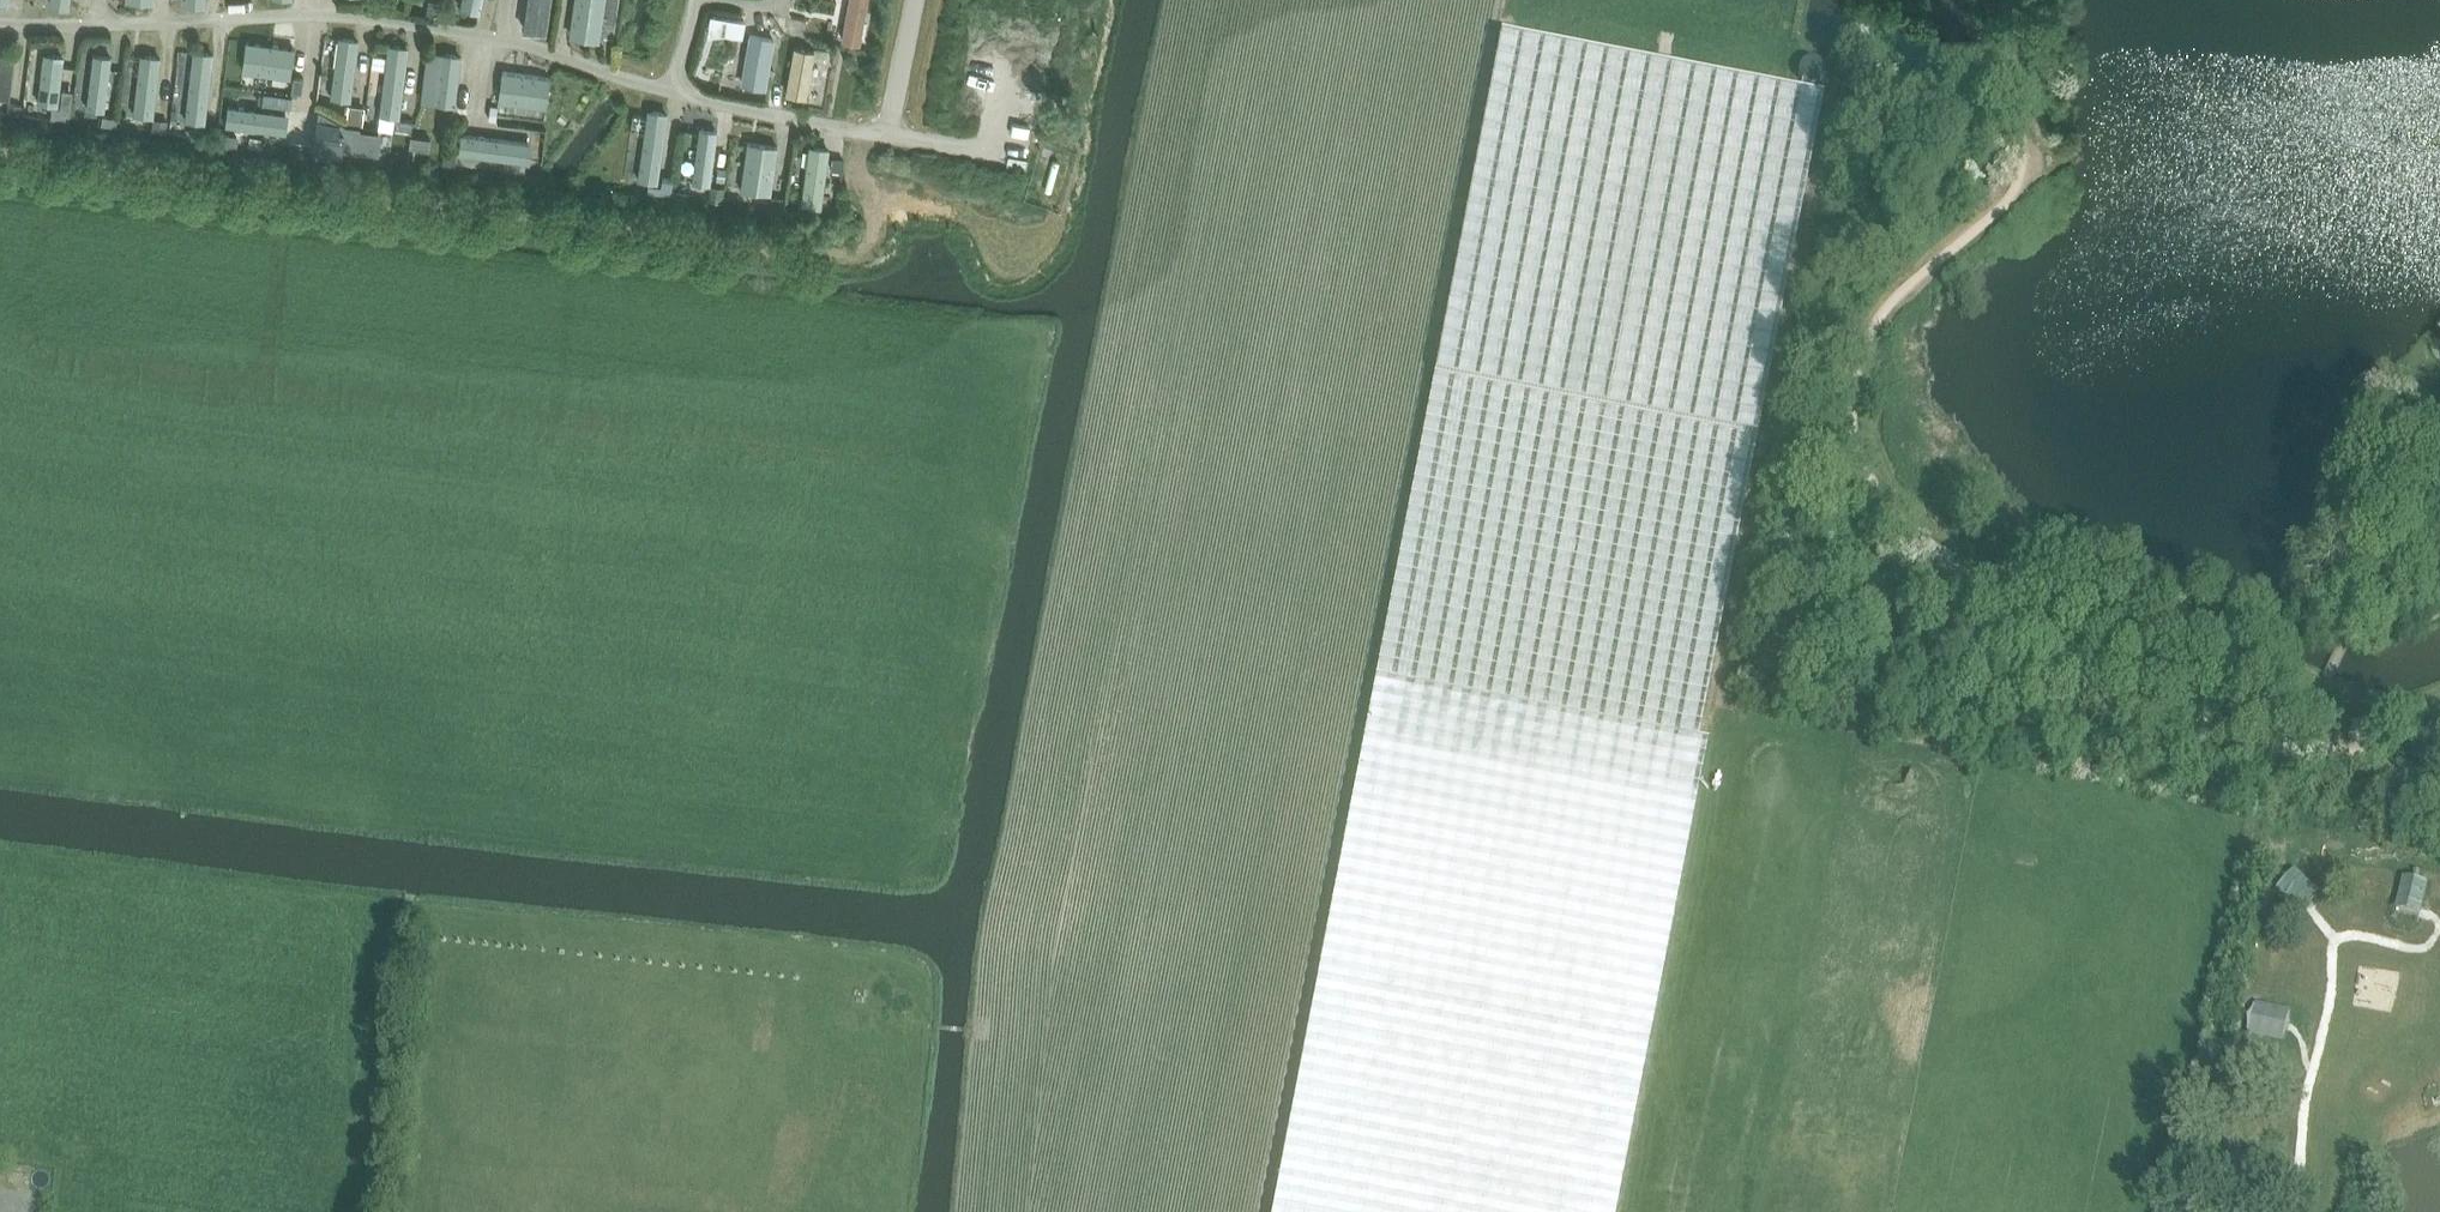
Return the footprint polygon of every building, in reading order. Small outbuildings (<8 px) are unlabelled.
[(460,12),(479,16),(483,0),(462,0),(460,12)] [(571,37),(594,40),(599,0),(575,0),(571,37)] [(1436,376),(1759,439),(1827,94),(1534,38),(1500,32),(1436,376)] [(353,44),(339,41),(328,96),(343,98),(353,44)] [(290,51),(249,46),(245,70),(286,76),(290,51)] [(410,53),(391,49),(377,118),(397,122),(410,53)] [(106,57),(92,55),(83,106),(98,108),(106,57)] [(458,57),(441,55),(434,106),(450,108),(458,57)] [(0,57),(0,99),(5,99),(12,58),(0,57)] [(209,60),(192,58),(183,123),(200,125),(209,60)] [(57,61),(41,59),(35,99),(52,102),(57,61)] [(162,67),(139,63),(131,112),(154,116),(162,67)] [(545,78),(502,74),(500,102),(543,105),(545,78)] [(282,113),(229,105),(226,130),(278,138),(282,113)] [(645,112),(636,175),(658,178),(668,115),(645,112)] [(701,127),(690,181),(711,185),(722,131),(701,127)] [(527,143),(464,136),(462,156),(525,163),(527,143)] [(747,144),(741,188),(768,192),(774,147),(747,144)] [(806,147),(799,203),(822,205),(828,150),(806,147)] [(1708,739),(1700,737),(1759,439),(1436,376),(1377,674),(1272,1211),(1616,1211),(1708,739)] [(2297,869),(2278,883),(2297,911),(2317,897),(2297,869)] [(2438,884),(2416,875),(2403,906),(2425,915),(2438,884)] [(2255,1003),(2251,1027),(2284,1033),(2288,1009),(2255,1003)]
